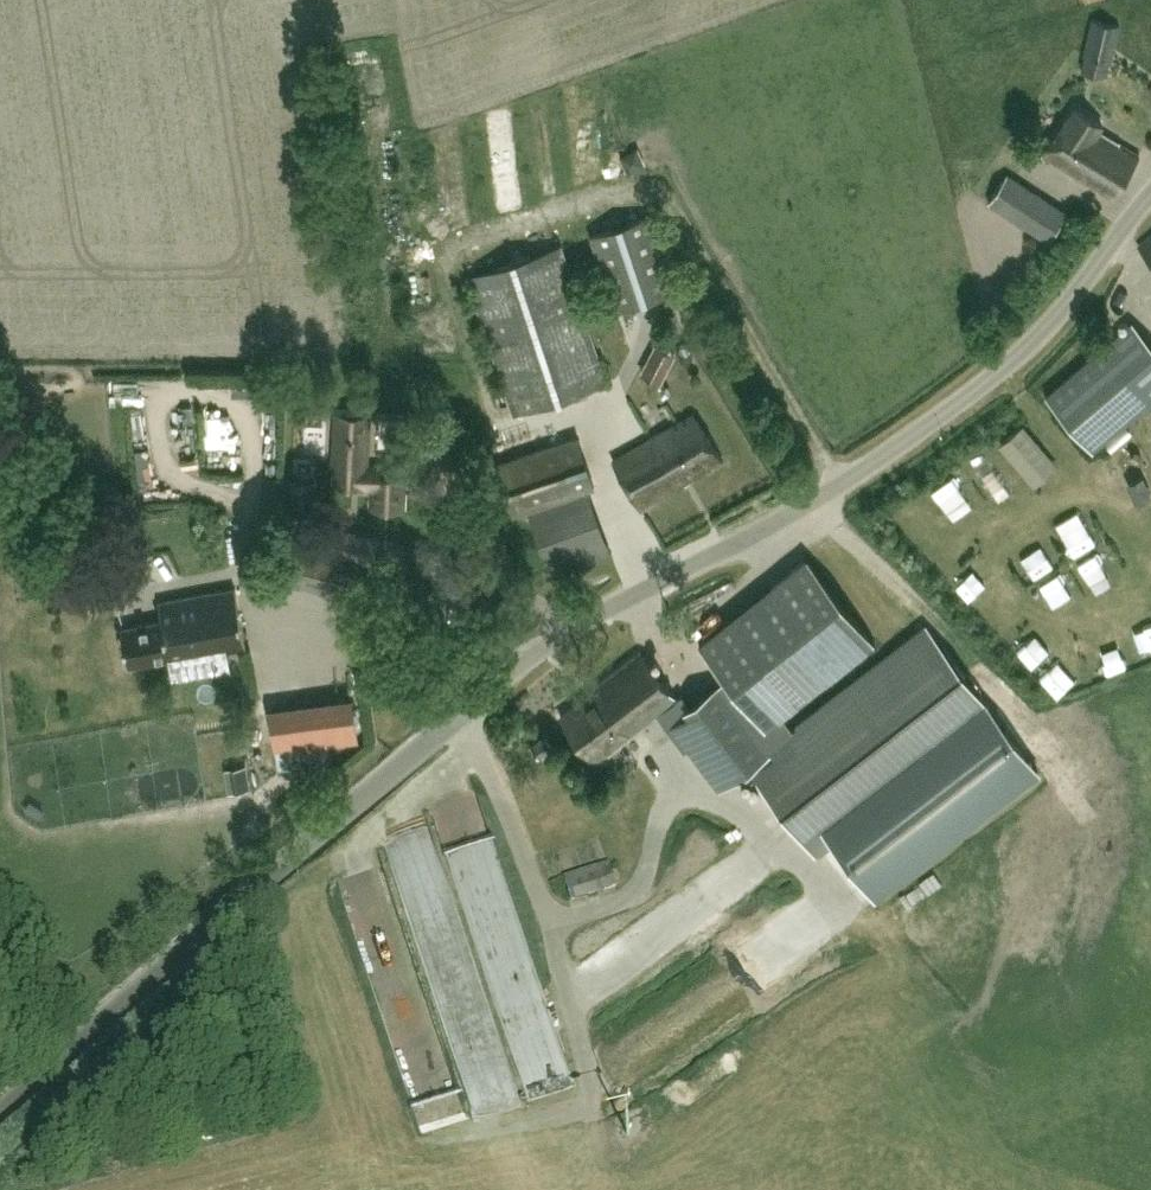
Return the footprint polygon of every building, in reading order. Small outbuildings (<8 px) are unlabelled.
[(1112,59),(1121,24),(1093,18),(1085,53),(1087,53),(1084,69),(1106,75),(1110,59),(1112,59)] [(1112,197),(1138,153),(1098,130),(1102,124),(1075,107),(1044,156),(1112,197)] [(1049,241),(1068,211),(1008,172),(989,202),(1049,241)] [(617,309),(674,290),(650,215),(593,234),(617,309)] [(1140,245),(1150,258),(1150,236),(1140,245)] [(515,412),(607,382),(562,245),(469,275),(515,412)] [(1150,404),(1150,340),(1133,319),(1044,394),(1095,452),(1150,404)] [(405,507),(407,475),(384,474),(384,469),(368,468),(371,414),(337,412),(335,466),(338,466),(337,483),(374,485),(373,506),(405,507)] [(642,507),(724,460),(695,413),(614,458),(642,507)] [(1042,485),(1065,469),(1028,418),(1005,435),(1042,485)] [(513,514),(596,485),(580,435),(497,462),(513,514)] [(1150,497),(1150,489),(1145,474),(1127,481),(1136,502),(1150,497)] [(291,543),(348,558),(354,533),(313,522),(314,479),(293,478),(291,543)] [(951,482),(937,489),(951,517),(965,509),(951,482)] [(551,573),(613,551),(591,490),(530,511),(551,573)] [(1090,508),(1050,529),(1067,559),(1106,537),(1090,508)] [(1035,547),(1046,572),(1062,565),(1051,540),(1035,547)] [(348,560),(292,546),(283,581),(302,586),(303,585),(320,589),(319,590),(339,596),(348,560)] [(1085,573),(1106,559),(1098,547),(1077,561),(1085,573)] [(809,557),(700,644),(726,677),(691,704),(683,694),(677,697),(655,715),(684,752),(687,749),(721,792),(750,768),(817,853),(995,711),(928,626),(795,732),(782,716),(876,642),(809,557)] [(1087,575),(1095,585),(1110,574),(1102,564),(1087,575)] [(171,661),(247,647),(237,589),(160,603),(163,621),(122,628),(129,666),(171,658),(171,661)] [(677,697),(660,675),(640,649),(594,685),(596,688),(561,715),(596,761),(655,715),(677,697)] [(210,660),(187,664),(190,681),(213,677),(210,660)] [(276,752),(360,741),(355,704),(272,716),(276,752)] [(554,744),(546,733),(530,745),(539,756),(554,744)] [(923,912),(991,875),(971,838),(945,852),(933,831),(891,854),(923,912)] [(567,879),(574,902),(619,888),(612,866),(567,879)] [(472,927),(430,936),(470,1111),(532,1097),(525,1068),(505,1072),(472,927)] [(597,992),(642,968),(628,943),(584,967),(597,992)]
